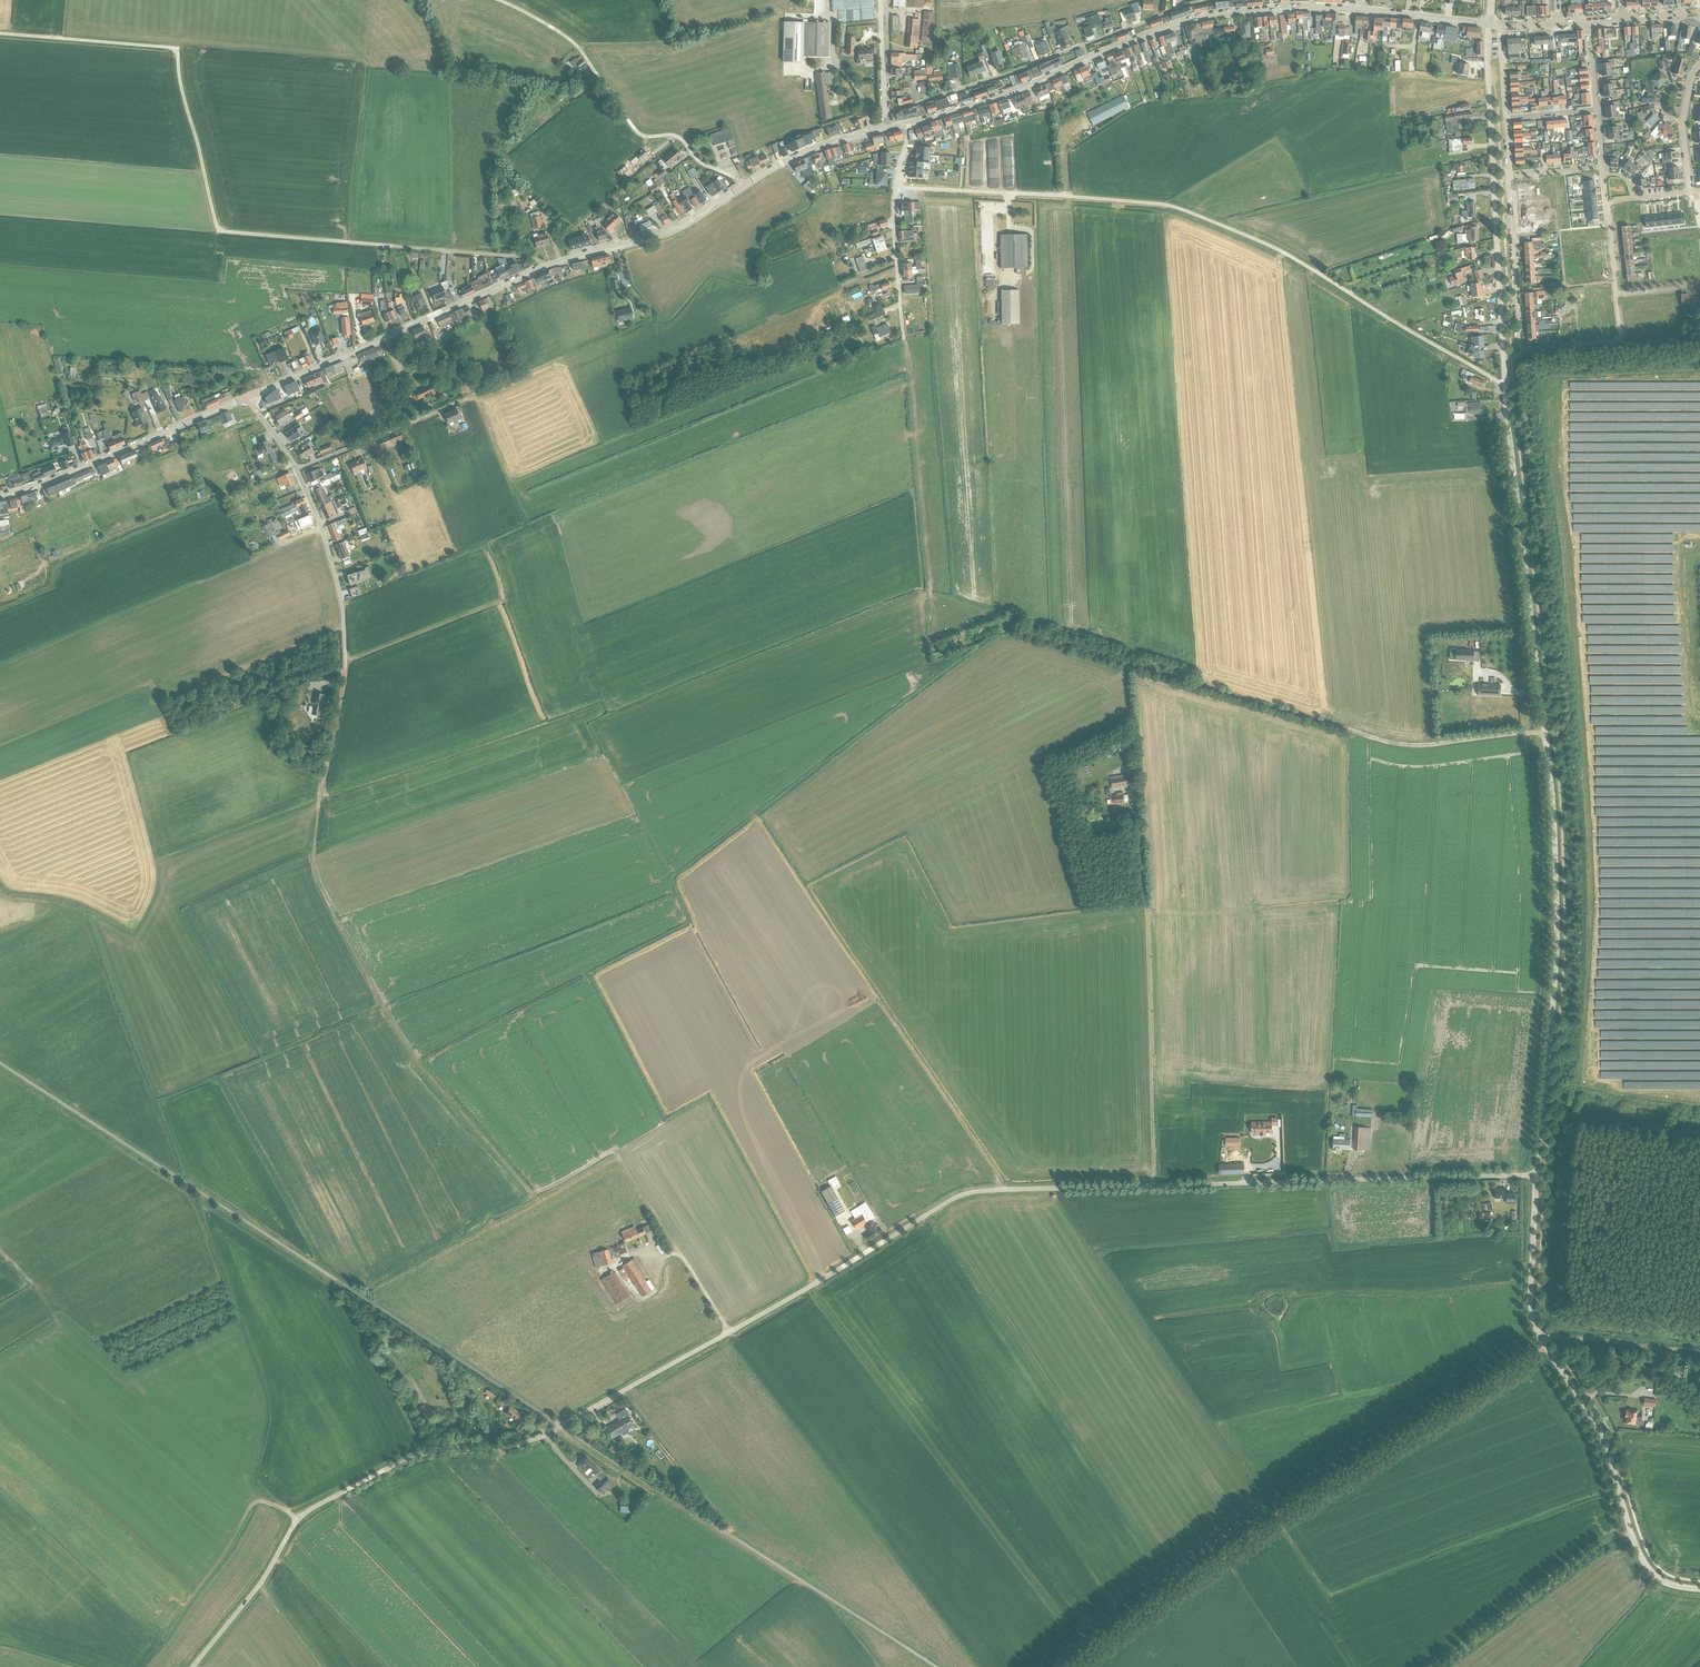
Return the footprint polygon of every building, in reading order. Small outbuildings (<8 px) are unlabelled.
[(876,7),(875,0),(834,0),(835,9),(876,7)] [(893,6),(923,8),(924,0),(894,0),(893,6)] [(1161,12),(1170,9),(1171,4),(1170,4),(1170,0),(1163,0),(1161,12)] [(1506,15),(1513,15),(1513,5),(1509,5),(1509,3),(1508,3),(1508,4),(1506,4),(1506,0),(1503,0),(1502,8),(1506,8),(1506,15)] [(1527,16),(1536,15),(1535,0),(1532,0),(1533,7),(1527,7),(1527,16)] [(1605,10),(1612,10),(1612,8),(1614,8),(1614,1),(1612,1),(1612,3),(1608,3),(1608,0),(1605,0),(1605,10)] [(1640,0),(1627,0),(1627,9),(1638,8),(1638,5),(1640,5),(1640,0)] [(1144,1),(1143,9),(1154,10),(1154,1),(1144,1)] [(1208,5),(1209,10),(1221,8),(1229,7),(1232,7),(1231,1),(1220,2),(1208,4),(1208,5)] [(1517,5),(1513,5),(1513,15),(1520,15),(1520,14),(1520,7),(1525,8),(1525,1),(1521,1),(1521,6),(1517,6),(1517,5)] [(875,6),(865,8),(866,16),(877,14),(875,6)] [(1187,8),(1180,11),(1182,17),(1192,13),(1195,13),(1194,8),(1194,6),(1187,8)] [(1124,11),(1127,20),(1136,17),(1133,8),(1124,11)] [(1106,28),(1114,26),(1109,10),(1104,10),(1107,18),(1105,18),(1106,22),(1104,22),(1106,28)] [(923,11),(921,42),(932,43),(933,33),(934,12),(923,11)] [(1180,11),(1167,16),(1169,21),(1172,20),(1182,17),(1180,11)] [(1310,12),(1302,12),(1303,27),(1304,31),(1304,36),(1309,36),(1308,30),(1310,30),(1310,28),(1310,12)] [(1100,20),(1098,14),(1087,18),(1089,22),(1084,24),(1086,28),(1084,28),(1088,38),(1094,35),(1092,29),(1102,25),(1100,20)] [(1295,14),(1288,15),(1289,24),(1291,24),(1292,36),(1296,35),(1296,31),(1296,26),(1295,14)] [(1316,28),(1310,28),(1310,30),(1310,37),(1311,40),(1314,40),(1314,34),(1322,34),(1323,27),(1323,19),(1323,15),(1316,15),(1316,20),(1316,28)] [(1169,21),(1167,16),(1150,23),(1152,28),(1169,21)] [(1276,16),(1269,17),(1272,40),(1275,39),(1275,36),(1274,30),(1277,30),(1277,28),(1278,28),(1276,16)] [(1256,18),(1255,19),(1256,28),(1259,28),(1260,32),(1260,41),(1264,41),(1261,18),(1259,18),(1259,17),(1256,17),(1256,18)] [(1362,17),(1360,35),(1363,35),(1364,28),(1368,28),(1369,17),(1362,17)] [(1383,30),(1385,19),(1375,18),(1374,29),(1383,30)] [(1385,19),(1383,30),(1383,39),(1387,39),(1388,32),(1390,32),(1390,29),(1391,19),(1385,18),(1385,19)] [(907,35),(906,47),(918,48),(920,20),(910,19),(908,36),(907,35)] [(1403,20),(1402,35),(1402,42),(1405,43),(1406,33),(1406,32),(1412,32),(1413,20),(1403,19),(1403,20)] [(1200,34),(1194,35),(1196,44),(1197,47),(1200,46),(1202,54),(1206,53),(1215,51),(1215,48),(1213,35),(1213,29),(1213,21),(1197,24),(1200,34)] [(1250,21),(1240,22),(1241,39),(1251,38),(1250,21)] [(803,56),(804,22),(788,22),(783,22),(783,28),(783,62),(784,62),(789,62),(803,62),(803,56)] [(804,22),(803,56),(829,57),(830,23),(804,22)] [(1436,33),(1438,25),(1421,22),(1419,31),(1423,32),(1422,37),(1429,39),(1430,33),(1431,33),(1431,32),(1436,33)] [(1048,23),(1045,23),(1050,36),(1054,34),(1052,30),(1056,29),(1055,25),(1049,27),(1048,23)] [(1337,23),(1336,36),(1335,39),(1343,40),(1344,35),(1346,35),(1346,27),(1344,27),(1344,23),(1337,23)] [(1197,24),(1191,26),(1194,35),(1200,34),(1197,24)] [(1658,32),(1663,32),(1662,24),(1651,25),(1653,39),(1657,39),(1657,35),(1658,35),(1658,32)] [(1438,25),(1436,33),(1436,34),(1444,35),(1443,39),(1453,41),(1456,28),(1438,25)] [(1667,26),(1667,36),(1676,36),(1675,25),(1667,26)] [(1191,26),(1186,27),(1188,36),(1191,45),(1196,44),(1194,35),(1191,26)] [(1059,31),(1056,32),(1062,48),(1071,44),(1064,27),(1058,30),(1059,31)] [(1225,29),(1213,29),(1213,35),(1215,35),(1215,38),(1217,38),(1218,41),(1225,41),(1224,37),(1231,37),(1231,33),(1235,32),(1235,27),(1225,27),(1225,29)] [(1473,37),(1474,28),(1463,27),(1463,32),(1466,37),(1473,37)] [(1474,28),(1473,37),(1481,38),(1481,39),(1483,40),(1483,36),(1481,36),(1482,33),(1481,33),(1481,29),(1474,28)] [(1685,28),(1684,34),(1680,33),(1679,43),(1681,43),(1684,44),(1685,39),(1689,40),(1691,29),(1685,28)] [(1601,30),(1602,52),(1603,58),(1606,58),(1605,47),(1608,47),(1607,38),(1613,37),(1612,30),(1607,31),(1607,29),(1601,30)] [(1028,42),(1026,36),(1025,36),(1023,31),(1019,32),(1021,38),(1020,38),(1022,41),(1020,42),(1019,41),(1014,43),(1016,47),(1011,49),(1014,57),(1022,54),(1024,59),(1029,57),(1024,44),(1023,44),(1022,43),(1024,42),(1025,44),(1028,42)] [(1133,35),(1132,31),(1115,37),(1117,42),(1133,35)] [(1579,51),(1579,57),(1585,56),(1586,56),(1586,53),(1582,53),(1582,50),(1581,40),(1584,39),(1584,31),(1577,31),(1578,40),(1578,46),(1578,47),(1579,51)] [(1175,33),(1165,36),(1172,58),(1175,58),(1174,54),(1172,47),(1175,45),(1174,42),(1178,41),(1175,33)] [(1578,46),(1578,40),(1576,41),(1575,34),(1567,35),(1568,43),(1575,42),(1575,46),(1578,46)] [(1344,35),(1343,40),(1342,54),(1351,55),(1352,52),(1353,52),(1353,47),(1352,47),(1353,44),(1350,44),(1350,39),(1350,36),(1346,35),(1344,35)] [(1568,43),(1567,35),(1559,36),(1560,42),(1557,42),(1558,48),(1561,47),(1561,43),(1568,43)] [(847,36),(846,55),(854,55),(854,37),(847,36)] [(1172,58),(1165,36),(1159,38),(1162,47),(1161,47),(1163,55),(1166,53),(1169,62),(1173,60),(1172,58)] [(1551,36),(1542,37),(1543,45),(1548,44),(1548,49),(1554,49),(1553,43),(1551,43),(1551,36)] [(1543,45),(1542,37),(1534,37),(1535,45),(1531,45),(1532,51),(1539,50),(1538,45),(1543,45)] [(1039,44),(1036,45),(1041,56),(1051,52),(1045,38),(1038,41),(1039,44)] [(1508,52),(1509,52),(1510,60),(1520,60),(1519,51),(1521,51),(1520,38),(1507,39),(1508,52)] [(1156,39),(1150,41),(1157,60),(1160,59),(1159,58),(1160,58),(1158,54),(1160,54),(1156,39)] [(1144,52),(1148,62),(1152,60),(1148,51),(1149,50),(1147,42),(1141,44),(1144,52)] [(982,52),(985,59),(989,57),(984,45),(980,47),(982,52)] [(1139,45),(1134,47),(1137,55),(1138,60),(1139,61),(1140,66),(1148,63),(1148,62),(1144,52),(1142,53),(1139,45)] [(1137,55),(1134,47),(1126,49),(1126,50),(1131,64),(1133,69),(1137,67),(1134,61),(1133,56),(1137,55)] [(1180,52),(1177,52),(1178,57),(1186,55),(1186,54),(1188,54),(1187,50),(1185,51),(1184,47),(1179,48),(1180,52)] [(858,53),(857,53),(857,64),(864,63),(864,60),(871,59),(871,58),(872,58),(872,54),(877,54),(876,48),(871,48),(871,50),(867,50),(867,49),(863,49),(862,49),(861,49),(861,50),(859,50),(859,49),(858,49),(858,53)] [(1081,49),(1075,51),(1078,57),(1084,55),(1081,49)] [(1126,50),(1115,54),(1121,68),(1124,78),(1129,77),(1125,67),(1131,64),(1126,50)] [(1000,51),(990,54),(990,55),(993,66),(1002,64),(1000,60),(1002,59),(1000,51)] [(899,69),(908,68),(908,65),(901,66),(901,63),(905,63),(908,60),(913,59),(912,55),(906,55),(906,53),(891,53),(891,67),(892,67),(899,67),(899,69)] [(1121,68),(1115,54),(1114,53),(1107,56),(1110,65),(1108,66),(1113,78),(1119,75),(1116,70),(1121,68)] [(576,58),(571,62),(577,70),(579,67),(580,68),(586,63),(580,56),(577,59),(576,58)] [(1062,56),(1051,61),(1055,69),(1063,65),(1062,63),(1065,62),(1062,56)] [(1677,58),(1673,74),(1682,76),(1686,60),(1677,58)] [(1104,59),(1096,62),(1100,70),(1102,69),(1104,72),(1109,70),(1104,59)] [(1601,64),(1602,70),(1611,69),(1611,66),(1614,65),(1614,59),(1607,60),(1608,63),(1601,64)] [(1659,61),(1662,70),(1667,68),(1663,59),(1659,61)] [(1055,69),(1051,61),(1051,60),(1045,62),(1039,65),(1039,67),(1043,74),(1055,69)] [(981,61),(966,67),(970,77),(985,71),(981,61)] [(1406,64),(1406,70),(1409,71),(1415,71),(1415,61),(1409,61),(1408,61),(1408,64),(1406,64)] [(956,77),(956,78),(961,77),(959,64),(954,64),(953,62),(948,63),(948,65),(949,78),(956,77)] [(1460,63),(1458,74),(1468,76),(1470,65),(1460,63)] [(1087,66),(1080,70),(1085,82),(1094,79),(1097,85),(1102,83),(1099,78),(1097,72),(1091,75),(1087,66)] [(1043,74),(1039,67),(1035,69),(1034,67),(1031,68),(1031,70),(1033,69),(1036,77),(1043,74)] [(899,69),(892,69),(891,69),(892,76),(896,75),(896,77),(897,77),(897,76),(902,76),(902,72),(906,72),(906,74),(910,73),(910,68),(908,68),(899,69)] [(927,74),(927,68),(921,68),(921,70),(919,70),(913,70),(914,80),(924,79),(924,81),(919,82),(919,85),(928,84),(927,74)] [(934,75),(928,76),(929,82),(936,81),(937,82),(939,81),(939,80),(943,80),(941,71),(940,71),(940,69),(934,70),(934,71),(933,71),(933,72),(934,75)] [(1033,69),(1031,70),(1018,75),(1018,74),(1014,75),(1009,77),(1013,86),(1021,83),(1036,77),(1033,69)] [(1611,69),(1602,70),(1602,76),(1609,76),(1609,79),(1616,78),(1615,70),(1611,70),(1611,69)] [(1074,72),(1072,73),(1073,75),(1076,82),(1078,81),(1079,83),(1082,82),(1085,88),(1088,87),(1085,82),(1080,70),(1074,72)] [(1651,80),(1658,88),(1668,79),(1660,71),(1651,80)] [(834,72),(815,74),(817,91),(821,120),(831,119),(830,103),(827,85),(831,85),(836,84),(834,72)] [(1069,74),(1060,78),(1066,91),(1067,90),(1070,97),(1075,95),(1069,83),(1072,81),(1070,77),(1073,75),(1072,73),(1071,72),(1068,73),(1069,74)] [(1579,80),(1571,81),(1569,79),(1568,76),(1566,76),(1565,77),(1566,84),(1589,81),(1588,75),(1579,76),(1579,80)] [(1060,78),(1046,85),(1049,92),(1056,89),(1057,92),(1062,90),(1063,92),(1064,92),(1066,97),(1069,96),(1066,91),(1060,78)] [(1603,85),(1604,91),(1614,90),(1613,87),(1617,86),(1616,80),(1609,81),(1610,84),(1603,85)] [(991,84),(985,86),(988,95),(1003,90),(1001,82),(991,85),(991,84)] [(982,87),(972,90),(975,99),(987,95),(983,84),(981,85),(982,87)] [(928,85),(920,86),(921,93),(929,92),(928,85)] [(1049,92),(1046,85),(1045,85),(1046,85),(1035,90),(1039,98),(1050,94),(1049,92)] [(904,91),(903,86),(901,86),(901,91),(891,92),(892,97),(890,97),(891,100),(892,100),(896,100),(896,96),(904,95),(904,96),(902,97),(902,98),(897,99),(899,106),(903,105),(912,102),(910,95),(909,95),(909,94),(906,95),(905,93),(904,94),(903,91),(904,91)] [(1641,94),(1642,103),(1655,102),(1654,98),(1655,98),(1656,96),(1655,95),(1657,92),(1646,86),(1641,94)] [(966,92),(959,95),(961,103),(974,99),(971,89),(968,89),(970,95),(968,96),(966,92)] [(1614,90),(1604,91),(1605,97),(1611,96),(1612,100),(1618,99),(1618,93),(1614,93),(1614,90)] [(1030,92),(1023,94),(1027,107),(1035,104),(1030,92)] [(1562,93),(1558,93),(1558,97),(1559,104),(1566,104),(1565,96),(1562,96),(1562,93)] [(1023,94),(1012,98),(1016,110),(1022,108),(1024,114),(1026,113),(1027,115),(1030,115),(1027,107),(1023,94)] [(1123,95),(1087,113),(1090,119),(1094,126),(1130,108),(1129,108),(1131,107),(1128,102),(1127,103),(1125,99),(1128,98),(1126,95),(1124,96),(1123,95)] [(942,98),(934,101),(938,111),(950,107),(947,98),(942,100),(942,98)] [(1016,110),(1012,98),(1008,100),(1007,99),(999,102),(1000,102),(998,103),(1000,111),(1002,110),(1004,114),(1012,112),(1014,119),(1019,117),(1016,110)] [(918,106),(914,107),(917,117),(937,111),(934,101),(928,103),(923,104),(923,106),(918,108),(918,106)] [(1606,106),(1606,112),(1616,111),(1616,108),(1619,108),(1618,101),(1612,102),(1612,105),(1606,106)] [(996,103),(989,105),(992,118),(994,117),(993,114),(999,113),(996,103)] [(1448,112),(1446,113),(1446,114),(1470,109),(1469,104),(1462,105),(1454,107),(1454,108),(1447,109),(1448,112)] [(987,106),(983,107),(986,116),(988,116),(989,119),(991,118),(987,106)] [(1638,122),(1646,122),(1652,127),(1659,118),(1654,113),(1653,106),(1644,107),(1644,111),(1641,111),(1641,112),(1637,113),(1638,122)] [(914,107),(905,110),(907,119),(917,117),(914,107)] [(986,116),(983,107),(974,110),(975,117),(980,115),(982,123),(985,122),(983,117),(986,116)] [(907,119),(905,110),(900,112),(900,114),(897,114),(896,113),(891,115),(893,122),(907,119)] [(972,110),(962,113),(965,122),(968,135),(972,135),(971,132),(969,125),(976,123),(972,110)] [(1616,111),(1606,112),(1607,118),(1614,118),(1614,121),(1624,120),(1623,116),(1620,117),(1620,114),(1616,114),(1616,111)] [(1457,113),(1445,116),(1446,122),(1447,133),(1455,133),(1460,132),(1459,122),(1458,119),(1471,118),(1471,112),(1457,113)] [(962,113),(949,117),(955,134),(957,133),(961,132),(960,128),(964,127),(962,122),(965,122),(962,113)] [(855,121),(854,121),(856,126),(857,126),(858,130),(864,128),(862,121),(865,120),(865,114),(854,117),(855,121)] [(944,119),(941,120),(944,128),(948,126),(949,129),(948,129),(948,132),(950,131),(952,136),(947,137),(948,140),(956,138),(955,134),(949,117),(944,119)] [(995,118),(992,118),(995,127),(1005,123),(1003,118),(996,121),(995,118)] [(944,128),(941,120),(930,123),(931,125),(934,136),(936,142),(942,141),(941,137),(943,136),(944,138),(943,139),(944,141),(948,140),(947,137),(944,128)] [(1550,136),(1554,136),(1553,129),(1554,129),(1553,121),(1546,122),(1547,129),(1550,129),(1550,136)] [(1669,140),(1675,132),(1669,127),(1670,126),(1666,123),(1664,125),(1661,122),(1650,134),(1654,138),(1659,132),(1661,133),(1660,134),(1663,136),(1664,135),(1665,137),(1664,138),(1664,139),(1666,140),(1667,140),(1668,139),(1669,140)] [(1608,127),(1609,134),(1618,132),(1618,129),(1621,129),(1621,123),(1614,123),(1615,127),(1608,127)] [(839,131),(836,125),(836,124),(826,127),(830,137),(840,133),(839,131)] [(931,125),(915,130),(916,134),(918,139),(924,136),(925,138),(929,137),(930,137),(931,138),(933,137),(934,136),(931,125)] [(728,141),(733,139),(734,139),(730,128),(710,135),(714,146),(728,141)] [(813,133),(815,138),(820,136),(819,133),(822,132),(821,128),(812,131),(813,133)] [(897,140),(897,142),(904,140),(901,130),(888,133),(888,135),(890,142),(897,140)] [(916,134),(915,130),(908,131),(909,140),(917,140),(916,135),(916,134)] [(1618,132),(1609,134),(1609,140),(1616,139),(1616,142),(1623,142),(1622,135),(1619,136),(1618,132)] [(815,138),(813,133),(802,137),(805,144),(807,143),(808,145),(812,143),(811,140),(815,139),(815,138)] [(873,143),(875,150),(880,149),(879,144),(884,143),(882,134),(872,137),(873,143)] [(1472,138),(1449,139),(1449,154),(1460,153),(1460,150),(1460,145),(1472,144),(1472,138)] [(733,139),(728,141),(731,150),(737,148),(733,139)] [(795,140),(784,145),(787,150),(791,149),(792,152),(796,150),(796,149),(798,148),(795,140)] [(787,150),(784,145),(783,141),(780,143),(782,149),(780,150),(783,157),(788,155),(787,150)] [(1589,146),(1582,147),(1583,150),(1596,149),(1595,142),(1589,143),(1589,146)] [(875,150),(873,143),(865,145),(866,151),(867,151),(868,153),(875,150)] [(851,151),(849,145),(849,144),(843,145),(846,153),(843,154),(845,159),(855,155),(854,150),(851,151)] [(840,146),(830,150),(834,162),(841,160),(839,155),(843,154),(840,146)] [(916,150),(916,154),(930,155),(930,147),(917,147),(916,150)] [(1567,147),(1567,149),(1568,154),(1563,154),(1564,162),(1571,161),(1571,157),(1574,157),(1573,147),(1567,147)] [(675,148),(662,158),(669,167),(682,157),(675,148)] [(628,170),(630,171),(646,158),(645,157),(648,154),(644,150),(634,158),(633,157),(629,160),(630,162),(618,172),(621,176),(623,174),(628,170)] [(834,162),(830,150),(824,152),(827,159),(830,167),(835,165),(834,162)] [(757,156),(756,156),(759,164),(768,160),(764,151),(760,153),(761,155),(757,157),(757,156)] [(823,152),(818,153),(823,166),(825,172),(830,170),(827,161),(826,162),(823,152)] [(1676,152),(1661,153),(1663,164),(1670,163),(1670,159),(1677,159),(1676,152)] [(818,153),(803,159),(811,175),(813,174),(811,170),(815,168),(819,167),(820,167),(823,166),(818,153)] [(759,164),(756,156),(752,158),(751,154),(745,156),(747,161),(749,160),(749,161),(746,162),(747,164),(747,165),(748,169),(759,164)] [(930,155),(916,154),(915,158),(916,159),(915,162),(923,162),(929,163),(930,155)] [(1608,154),(1607,161),(1611,161),(1610,167),(1617,168),(1617,158),(1614,158),(1614,154),(1608,154)] [(1622,169),(1628,172),(1633,164),(1631,162),(1632,159),(1627,156),(1623,161),(1626,163),(1622,169)] [(811,175),(803,159),(793,164),(797,173),(802,171),(803,173),(802,173),(804,178),(811,175)] [(891,159),(874,159),(874,166),(887,166),(887,169),(890,169),(890,166),(890,163),(891,163),(891,159)] [(909,161),(908,169),(923,170),(923,162),(915,162),(909,161)] [(1633,164),(1628,172),(1633,176),(1637,170),(1639,172),(1643,166),(1638,163),(1636,166),(1633,164)] [(1669,171),(1669,174),(1679,173),(1678,167),(1671,168),(1671,164),(1664,165),(1665,171),(1669,171)] [(1026,165),(1026,187),(1037,187),(1036,165),(1026,165)] [(663,177),(666,174),(667,174),(662,169),(657,172),(657,173),(654,175),(653,176),(654,177),(655,177),(656,178),(654,180),(656,183),(658,181),(658,180),(660,178),(661,178),(663,177)] [(695,177),(691,169),(687,172),(692,179),(694,178),(695,177)] [(923,170),(908,169),(908,174),(908,177),(922,178),(923,170)] [(628,170),(623,174),(627,179),(632,175),(630,171),(628,170)] [(1679,173),(1669,174),(1669,177),(1666,178),(1667,184),(1673,183),(1673,180),(1679,179),(1679,173)] [(658,181),(656,183),(658,187),(665,182),(663,178),(658,181)] [(714,180),(711,181),(718,193),(727,187),(722,179),(719,181),(717,178),(714,180)] [(1644,185),(1645,189),(1651,187),(1650,181),(1646,182),(1645,178),(1636,181),(1637,187),(1644,185)] [(649,187),(654,184),(650,179),(645,182),(649,187)] [(1473,179),(1453,181),(1454,190),(1474,188),(1473,179)] [(711,181),(710,180),(707,183),(708,186),(706,187),(712,197),(718,193),(711,181)] [(1594,180),(1583,181),(1584,189),(1595,188),(1594,180)] [(804,184),(803,186),(810,193),(812,195),(815,191),(806,182),(804,184)] [(654,184),(649,187),(652,193),(653,195),(660,190),(658,187),(656,183),(654,184)] [(520,184),(511,191),(515,197),(523,191),(522,189),(523,189),(520,184)] [(681,206),(676,199),(669,187),(666,189),(669,192),(669,193),(672,197),(670,198),(672,202),(673,202),(676,207),(674,208),(672,209),(676,216),(679,214),(679,215),(684,212),(681,206)] [(700,204),(692,192),(690,187),(682,192),(684,194),(688,200),(690,199),(691,200),(690,200),(695,207),(700,204)] [(1523,187),(1517,188),(1518,196),(1529,195),(1528,187),(1523,187)] [(1595,188),(1584,189),(1585,197),(1596,196),(1595,188)] [(697,189),(692,192),(700,204),(706,200),(700,190),(698,192),(697,189)] [(684,194),(676,199),(681,206),(684,205),(688,212),(693,209),(688,200),(684,194)] [(1451,195),(1447,195),(1448,202),(1459,201),(1458,195),(1458,194),(1451,195)] [(1529,195),(1518,196),(1518,204),(1529,203),(1529,195)] [(1596,196),(1585,197),(1586,205),(1597,203),(1596,196)] [(528,200),(527,202),(528,203),(529,202),(531,205),(529,206),(531,209),(538,204),(534,199),(529,202),(528,200)] [(676,216),(672,209),(668,203),(668,202),(665,204),(664,203),(661,205),(658,199),(656,200),(657,201),(663,211),(666,210),(667,211),(668,210),(670,213),(668,214),(673,221),(678,218),(676,216)] [(663,211),(657,201),(653,204),(654,206),(641,214),(646,218),(649,216),(657,211),(660,217),(659,218),(661,222),(663,221),(665,225),(670,223),(663,211)] [(908,216),(908,221),(908,223),(913,222),(912,216),(915,216),(914,209),(921,209),(920,202),(908,203),(908,211),(908,216)] [(1467,211),(1462,211),(1462,217),(1467,217),(1468,217),(1476,217),(1475,202),(1467,203),(1467,211)] [(1529,203),(1518,204),(1519,211),(1530,211),(1530,210),(1529,203)] [(1597,203),(1586,205),(1587,212),(1598,211),(1597,203)] [(539,211),(530,213),(532,218),(531,218),(534,229),(543,226),(540,215),(540,216),(539,211)] [(1530,211),(1519,211),(1519,219),(1530,218),(1530,211)] [(1598,211),(1587,212),(1588,220),(1598,219),(1598,211)] [(608,220),(603,225),(610,233),(614,230),(612,229),(615,226),(616,226),(622,220),(615,213),(614,215),(613,214),(607,219),(608,220)] [(1675,213),(1667,214),(1669,225),(1676,224),(1675,213)] [(1683,213),(1675,213),(1676,224),(1684,224),(1683,213)] [(1667,214),(1660,215),(1661,226),(1669,225),(1667,214)] [(594,215),(592,216),(594,220),(596,224),(597,227),(594,228),(597,237),(598,237),(599,241),(607,239),(604,229),(594,215)] [(629,215),(624,216),(626,226),(633,224),(631,218),(629,215)] [(1660,215),(1652,216),(1653,227),(1661,226),(1660,215)] [(1652,216),(1644,217),(1645,228),(1653,227),(1652,216)] [(1530,218),(1519,219),(1520,227),(1526,227),(1531,226),(1530,218)] [(630,228),(629,228),(631,234),(632,233),(632,234),(651,227),(649,221),(647,222),(645,219),(639,222),(638,219),(634,221),(635,224),(629,226),(630,228)] [(879,225),(880,227),(888,225),(887,219),(867,225),(868,229),(871,228),(879,225)] [(1465,234),(1462,234),(1462,241),(1467,241),(1467,239),(1469,239),(1469,242),(1470,242),(1471,244),(1474,243),(1474,241),(1479,241),(1477,227),(1470,227),(1471,229),(1465,230),(1465,234)] [(904,242),(914,241),(917,241),(916,233),(914,233),(913,230),(899,231),(899,239),(904,239),(904,242)] [(1447,232),(1429,237),(1430,241),(1441,237),(1442,238),(1449,236),(1447,232)] [(537,247),(537,248),(546,246),(550,245),(547,233),(538,235),(537,234),(537,233),(533,234),(537,247)] [(1009,235),(1000,235),(1001,268),(1028,268),(1027,234),(1009,235)] [(588,235),(582,237),(584,246),(591,245),(588,235)] [(872,238),(856,243),(857,248),(871,243),(872,244),(870,245),(870,248),(884,243),(882,236),(877,238),(873,239),(872,238)] [(582,237),(575,238),(578,248),(584,246),(582,237)] [(1540,249),(1539,245),(1542,245),(1541,237),(1532,238),(1532,242),(1524,242),(1525,249),(1540,249)] [(578,248),(575,238),(569,240),(571,250),(578,248)] [(884,243),(870,248),(864,250),(865,253),(872,251),(873,253),(886,249),(884,243)] [(1474,247),(1465,248),(1466,258),(1469,257),(1470,260),(1475,259),(1474,256),(1474,247)] [(1525,249),(1525,256),(1533,256),(1533,253),(1537,253),(1537,251),(1541,251),(1541,248),(1540,249),(1525,249)] [(1624,254),(1625,261),(1634,260),(1633,256),(1641,255),(1641,252),(1633,253),(1624,254)] [(609,255),(591,259),(593,268),(602,266),(602,265),(606,264),(606,263),(610,262),(609,255)] [(1525,256),(1525,263),(1534,263),(1533,259),(1537,259),(1537,258),(1541,257),(1542,258),(1547,258),(1547,255),(1541,255),(1533,256),(1525,256)] [(863,256),(855,259),(860,273),(868,270),(866,264),(863,256)] [(903,271),(922,269),(921,262),(925,262),(925,258),(915,258),(916,267),(912,267),(912,263),(903,264),(903,271)] [(522,263),(525,269),(535,265),(535,264),(536,264),(534,262),(530,264),(529,261),(527,262),(526,260),(526,259),(525,259),(522,260),(522,261),(522,263)] [(582,262),(573,264),(574,271),(578,270),(579,272),(584,271),(585,275),(589,274),(585,261),(582,262)] [(1534,263),(1525,263),(1526,270),(1534,270),(1534,266),(1537,266),(1539,266),(1539,265),(1542,265),(1542,262),(1537,262),(1534,262),(1534,263)] [(512,268),(506,271),(509,276),(521,271),(518,265),(517,263),(510,266),(512,268)] [(494,275),(491,277),(494,284),(497,282),(509,276),(506,271),(503,265),(500,266),(496,268),(497,271),(493,274),(494,275)] [(1454,276),(1449,277),(1452,286),(1456,285),(1457,287),(1461,285),(1460,283),(1467,281),(1465,274),(1463,275),(1462,274),(1474,270),(1472,265),(1461,269),(1460,268),(1454,270),(1454,271),(1453,271),(1454,276)] [(922,269),(903,271),(904,277),(912,276),(912,273),(926,272),(926,269),(922,269)] [(1481,269),(1474,272),(1477,280),(1484,278),(1483,273),(1481,269)] [(549,270),(541,274),(547,285),(549,284),(547,280),(552,278),(551,276),(549,270)] [(475,280),(471,283),(475,292),(483,289),(492,284),(489,276),(487,273),(477,278),(478,279),(475,280)] [(547,285),(541,274),(531,278),(535,287),(543,284),(544,286),(547,285)] [(619,279),(610,281),(612,289),(620,288),(619,279)] [(420,281),(415,283),(418,290),(423,288),(424,288),(421,280),(420,281)] [(449,288),(447,280),(444,282),(441,283),(442,286),(431,291),(435,300),(447,295),(445,290),(447,289),(449,288)] [(532,280),(517,286),(519,290),(523,289),(524,292),(527,291),(528,294),(536,290),(532,280)] [(923,280),(917,281),(917,285),(905,286),(905,294),(921,292),(920,285),(926,285),(925,280),(923,280)] [(873,285),(869,286),(871,292),(882,288),(883,291),(891,288),(889,282),(881,284),(881,283),(873,286),(873,285)] [(475,292),(471,283),(468,284),(469,286),(463,289),(459,291),(462,298),(475,292)] [(1480,283),(1471,284),(1472,297),(1483,296),(1482,287),(1480,287),(1480,283)] [(1019,290),(1001,291),(1001,324),(1019,324),(1019,290)] [(415,291),(410,293),(412,297),(411,297),(412,300),(411,301),(413,304),(414,304),(416,309),(426,305),(422,293),(416,295),(415,291)] [(389,312),(392,320),(398,318),(394,310),(392,310),(391,307),(392,307),(393,307),(395,307),(397,306),(395,301),(393,301),(393,302),(392,302),(391,297),(390,292),(385,292),(386,297),(387,303),(386,303),(387,308),(389,312)] [(1530,293),(1525,293),(1525,305),(1538,304),(1541,304),(1542,304),(1542,299),(1544,299),(1544,297),(1544,292),(1536,293),(1530,293)] [(400,297),(395,298),(397,305),(401,316),(407,314),(402,304),(402,302),(405,301),(406,301),(404,293),(399,294),(400,297)] [(361,296),(361,304),(373,305),(374,294),(361,294),(361,296)] [(1689,294),(1681,295),(1682,303),(1683,306),(1687,306),(1688,310),(1695,310),(1694,301),(1689,302),(1689,294)] [(1463,295),(1455,298),(1456,300),(1458,299),(1461,306),(1468,304),(1465,297),(1463,297),(1463,295)] [(488,298),(479,302),(484,314),(493,310),(488,298)] [(333,305),(329,305),(329,308),(333,308),(334,314),(335,314),(336,318),(342,317),(343,335),(345,335),(345,338),(350,338),(350,335),(351,335),(349,313),(348,313),(347,301),(341,302),(341,303),(336,303),(336,305),(333,305)] [(484,314),(479,302),(473,305),(475,304),(479,315),(478,315),(479,319),(481,322),(482,321),(482,320),(483,319),(484,321),(486,320),(485,318),(485,317),(485,316),(484,314)] [(646,303),(644,305),(647,309),(648,308),(649,310),(648,311),(651,315),(654,313),(649,307),(646,303)] [(468,307),(450,315),(453,322),(459,320),(460,323),(472,318),(470,314),(469,312),(471,312),(468,307)] [(1466,320),(1465,325),(1474,327),(1478,326),(1478,323),(1477,321),(1481,321),(1482,321),(1481,307),(1469,308),(1469,321),(1466,320)] [(632,308),(617,312),(619,321),(634,318),(632,308)] [(883,309),(872,314),(874,319),(885,314),(884,311),(883,309)] [(371,310),(357,314),(359,319),(360,318),(363,325),(375,321),(371,310)] [(392,320),(389,312),(383,314),(386,322),(392,320)] [(453,322),(450,315),(449,315),(437,320),(441,328),(453,322)] [(432,323),(429,325),(433,335),(437,333),(432,323)] [(1474,327),(1465,325),(1456,323),(1454,331),(1460,333),(1461,330),(1466,331),(1467,331),(1473,331),(1478,331),(1478,326),(1474,327)] [(876,325),(871,327),(876,340),(880,339),(879,337),(891,333),(887,324),(877,328),(876,325)] [(308,327),(304,328),(310,341),(314,340),(316,345),(325,341),(318,326),(314,328),(315,330),(310,332),(309,329),(310,328),(309,326),(308,327)] [(291,330),(284,333),(286,337),(300,330),(298,327),(291,330)] [(1536,331),(1527,332),(1528,339),(1536,339),(1536,335),(1540,335),(1540,334),(1544,333),(1544,331),(1536,331)] [(1475,347),(1483,347),(1482,337),(1471,337),(1471,343),(1473,343),(1472,345),(1472,344),(1471,345),(1475,347)] [(1475,347),(1471,345),(1466,344),(1460,341),(1459,345),(1464,348),(1462,351),(1466,354),(1467,354),(1467,353),(1475,358),(1475,360),(1476,361),(1484,360),(1483,347),(1475,347)] [(377,352),(376,349),(375,347),(358,355),(360,359),(359,359),(361,364),(362,363),(362,364),(379,356),(377,352)] [(276,351),(266,355),(270,365),(280,361),(281,362),(285,361),(289,359),(284,348),(276,351)] [(305,357),(299,359),(301,363),(300,363),(301,366),(302,365),(303,368),(313,363),(310,355),(309,355),(307,352),(304,353),(306,357),(305,357)] [(61,357),(54,359),(58,373),(64,371),(61,360),(61,357)] [(447,357),(441,360),(447,372),(453,369),(447,357)] [(343,362),(325,369),(328,377),(333,375),(337,374),(336,373),(342,370),(341,367),(345,366),(343,362)] [(1471,379),(1469,382),(1483,388),(1486,382),(1473,377),(1474,374),(1468,371),(1463,369),(1461,375),(1465,377),(1471,379)] [(323,371),(305,379),(308,388),(323,382),(323,383),(328,381),(323,371)] [(292,383),(291,384),(294,393),(300,390),(298,385),(296,381),(292,383)] [(290,384),(289,384),(284,386),(286,390),(288,395),(294,393),(291,384),(290,384)] [(416,394),(413,396),(415,401),(419,399),(430,395),(431,397),(437,394),(435,391),(432,385),(426,387),(427,387),(421,390),(422,390),(420,391),(420,390),(415,392),(416,394)] [(167,387),(164,388),(169,401),(171,400),(173,399),(170,392),(169,392),(167,387)] [(273,392),(272,393),(275,401),(282,398),(280,393),(278,389),(272,391),(273,392)] [(145,401),(142,394),(140,390),(138,391),(138,390),(135,391),(135,392),(131,394),(133,397),(137,395),(140,403),(143,402),(145,401)] [(148,391),(142,394),(145,401),(148,400),(151,398),(148,391)] [(157,392),(151,394),(153,399),(151,400),(157,414),(167,409),(161,396),(159,396),(157,392)] [(180,393),(175,395),(176,399),(175,400),(180,412),(179,412),(180,413),(190,408),(189,408),(187,403),(185,404),(184,402),(186,401),(184,396),(182,397),(180,393)] [(215,395),(202,401),(206,410),(224,402),(223,401),(227,399),(225,393),(221,395),(220,393),(215,395)] [(275,401),(272,393),(266,398),(266,399),(268,404),(275,401)] [(1466,402),(1457,402),(1458,407),(1466,406),(1466,413),(1470,413),(1482,413),(1482,403),(1470,403),(1470,404),(1466,404),(1466,402)] [(46,403),(37,406),(41,419),(50,417),(48,411),(46,403)] [(133,411),(132,412),(137,425),(148,421),(142,407),(139,408),(138,406),(132,408),(133,411)] [(457,409),(445,414),(449,423),(454,421),(455,424),(463,421),(457,409)] [(286,410),(275,417),(280,425),(291,418),(286,410)] [(301,410),(294,415),(297,420),(305,415),(301,410)] [(213,419),(210,420),(212,426),(221,422),(222,424),(233,420),(229,411),(223,413),(223,414),(213,419)] [(212,426),(210,420),(207,422),(206,420),(198,424),(202,433),(206,431),(207,433),(214,430),(212,426)] [(300,424),(285,433),(292,442),(302,436),(299,431),(303,429),(300,424)] [(64,436),(49,440),(51,448),(65,444),(65,443),(66,443),(67,446),(73,444),(76,443),(74,436),(71,437),(70,431),(69,432),(68,426),(64,427),(62,428),(64,436)] [(109,428),(105,429),(96,433),(99,440),(102,439),(102,438),(105,437),(105,439),(112,436),(109,428)] [(91,432),(85,434),(87,440),(93,438),(95,437),(94,435),(92,435),(91,432)] [(402,432),(378,442),(382,450),(393,445),(392,443),(394,442),(394,441),(399,439),(399,441),(405,439),(402,432)] [(113,441),(107,443),(110,450),(125,444),(122,438),(124,437),(122,433),(115,435),(112,437),(113,439),(114,441),(113,441)] [(167,437),(150,444),(153,451),(158,449),(158,450),(162,448),(164,452),(168,450),(167,447),(171,445),(169,441),(168,441),(167,438),(167,437)] [(81,439),(81,438),(79,439),(80,442),(80,443),(80,446),(78,446),(84,461),(89,459),(83,442),(81,439)] [(264,453),(273,449),(271,444),(269,445),(268,440),(267,441),(266,438),(262,440),(263,442),(260,444),(262,448),(261,448),(255,450),(257,455),(260,454),(264,453)] [(85,441),(83,442),(89,459),(94,457),(94,456),(97,455),(95,450),(92,451),(91,449),(89,450),(87,443),(86,444),(85,441)] [(311,447),(308,442),(307,442),(301,446),(302,449),(298,452),(302,459),(305,456),(306,457),(314,452),(311,447)] [(333,451),(330,444),(319,449),(320,452),(322,456),(333,451)] [(135,453),(135,451),(119,457),(122,464),(126,463),(125,462),(137,457),(135,453)] [(359,460),(350,464),(355,476),(356,475),(355,475),(360,473),(360,471),(367,468),(363,457),(359,459),(359,460)] [(116,458),(106,463),(109,471),(117,468),(115,464),(118,463),(116,458)] [(65,460),(60,462),(63,470),(78,464),(76,459),(72,460),(68,461),(67,459),(65,460)] [(416,461),(405,466),(407,471),(418,467),(416,461)] [(109,471),(106,463),(97,466),(101,475),(109,471)] [(53,464),(41,469),(44,477),(56,472),(53,464)] [(44,477),(41,469),(40,467),(37,468),(38,472),(35,473),(35,474),(32,475),(34,481),(44,477)] [(94,468),(73,477),(75,482),(78,481),(78,482),(92,477),(93,479),(98,477),(94,468)] [(317,469),(307,473),(311,482),(318,479),(319,483),(338,475),(337,472),(332,474),(332,473),(324,476),(321,468),(317,469)] [(255,473),(253,474),(255,477),(262,474),(260,469),(255,471),(255,473)] [(29,471),(21,474),(23,482),(28,480),(27,476),(30,475),(29,471)] [(289,473),(277,478),(282,487),(286,485),(287,488),(295,484),(289,473)] [(338,475),(319,483),(314,486),(322,504),(334,499),(332,494),(327,497),(324,487),(331,484),(330,482),(333,481),(333,482),(345,477),(345,475),(344,476),(343,473),(340,474),(338,475)] [(10,481),(8,481),(10,489),(23,485),(20,478),(19,476),(10,479),(10,481)] [(345,479),(340,481),(345,491),(347,489),(348,492),(351,491),(349,487),(345,479)] [(60,483),(46,489),(49,495),(62,489),(60,483)] [(32,499),(34,498),(37,497),(37,495),(40,494),(39,490),(20,497),(23,505),(29,503),(33,502),(32,499)] [(203,490),(196,492),(197,495),(196,496),(198,499),(205,496),(203,490)] [(23,505),(20,497),(16,498),(7,500),(9,509),(11,509),(18,507),(24,506),(23,505)] [(281,514),(305,504),(303,498),(292,503),(293,504),(282,508),(283,510),(280,512),(281,514)] [(8,513),(9,513),(6,504),(6,500),(0,501),(0,514),(3,514),(8,513)] [(334,500),(322,505),(328,519),(340,514),(334,500)] [(305,504),(281,514),(280,514),(282,518),(283,519),(286,518),(285,516),(293,513),(298,510),(300,514),(295,517),(296,520),(299,519),(300,519),(304,517),(307,516),(306,513),(308,511),(305,504)] [(304,517),(300,519),(301,520),(304,519),(305,520),(302,521),(304,527),(307,525),(309,529),(315,527),(310,515),(304,518),(304,517)] [(283,519),(282,518),(280,519),(281,522),(283,525),(283,526),(285,531),(282,533),(279,528),(280,527),(276,519),(273,520),(272,518),(267,521),(268,524),(265,525),(267,530),(264,531),(266,534),(268,533),(270,537),(273,536),(276,541),(277,541),(291,534),(283,519)] [(345,518),(329,525),(335,542),(343,539),(340,533),(341,532),(339,528),(338,526),(347,523),(345,518)] [(11,536),(10,529),(9,525),(7,526),(6,519),(0,521),(0,541),(11,536)] [(367,528),(359,531),(360,536),(369,533),(367,528)] [(343,559),(350,556),(345,541),(336,545),(342,559),(343,559)] [(52,553),(49,554),(51,559),(59,556),(56,550),(51,552),(52,553)] [(350,556),(343,559),(345,565),(352,562),(350,556)] [(348,577),(348,578),(351,586),(355,584),(355,583),(372,577),(368,566),(364,567),(365,569),(348,576),(348,577)] [(16,583),(19,589),(27,585),(24,579),(16,583)] [(358,585),(355,586),(356,590),(351,592),(352,597),(353,598),(361,595),(358,585)] [(1473,661),(1474,651),(1450,649),(1450,659),(1473,661)] [(1479,684),(1478,695),(1500,696),(1501,685),(1479,684)] [(312,701),(312,705),(314,705),(312,713),(312,714),(320,716),(324,694),(317,693),(315,702),(312,701)] [(1129,742),(1119,747),(1121,752),(1131,746),(1129,742)] [(295,750),(294,756),(298,757),(312,758),(313,750),(299,749),(299,750),(295,750)] [(1699,773),(1699,756),(1615,756),(1615,755),(1597,755),(1597,775),(1615,775),(1615,773),(1699,773)] [(1077,769),(1073,771),(1077,785),(1086,782),(1084,778),(1091,775),(1088,765),(1087,766),(1086,763),(1076,766),(1077,769)] [(1125,774),(1111,776),(1112,787),(1125,785),(1129,785),(1129,784),(1132,784),(1132,776),(1131,776),(1131,773),(1125,774)] [(1615,783),(1699,784),(1699,777),(1615,777),(1615,775),(1597,775),(1597,785),(1615,785),(1615,783)] [(1644,794),(1644,787),(1615,787),(1615,785),(1597,785),(1597,794),(1644,794)] [(1114,796),(1110,796),(1111,804),(1125,802),(1128,801),(1127,795),(1124,795),(1123,792),(1117,793),(1117,795),(1114,796)] [(1615,796),(1597,796),(1597,805),(1614,805),(1614,804),(1694,803),(1694,797),(1643,797),(1643,798),(1615,798),(1615,796)] [(1627,806),(1627,813),(1668,815),(1668,809),(1660,809),(1660,807),(1627,806)] [(1671,859),(1672,855),(1699,855),(1699,827),(1599,828),(1600,842),(1612,842),(1600,878),(1687,909),(1699,909),(1699,871),(1692,878),(1684,875),(1690,859),(1671,859)] [(1353,1105),(1352,1115),(1373,1117),(1373,1109),(1356,1108),(1356,1105),(1353,1105)] [(1271,1122),(1252,1122),(1252,1133),(1260,1133),(1260,1135),(1266,1135),(1266,1133),(1272,1133),(1272,1125),(1277,1125),(1277,1117),(1272,1117),(1271,1122)] [(1355,1127),(1354,1150),(1370,1150),(1371,1128),(1355,1127)] [(1333,1138),(1333,1148),(1333,1149),(1333,1150),(1339,1151),(1339,1149),(1350,1150),(1351,1139),(1345,1139),(1346,1133),(1339,1133),(1339,1136),(1334,1136),(1334,1138),(1333,1138)] [(1240,1137),(1226,1137),(1226,1146),(1240,1146),(1240,1137)] [(1220,1162),(1219,1171),(1245,1173),(1245,1164),(1220,1162)] [(836,1176),(828,1180),(830,1184),(831,1183),(833,1187),(840,1183),(836,1176)] [(831,1186),(822,1191),(835,1216),(845,1211),(831,1186)] [(1506,1188),(1495,1188),(1495,1198),(1506,1197),(1506,1203),(1515,1203),(1515,1193),(1506,1193),(1506,1188)] [(866,1202),(851,1211),(855,1218),(851,1221),(857,1230),(864,1225),(869,1232),(864,1235),(867,1240),(882,1231),(877,1223),(875,1224),(873,1220),(871,1221),(871,1220),(875,1217),(866,1202)] [(635,1226),(622,1232),(626,1242),(655,1229),(652,1223),(636,1230),(635,1226)] [(849,1225),(843,1228),(846,1234),(852,1231),(849,1225)] [(609,1249),(592,1254),(596,1267),(613,1262),(612,1259),(621,1256),(620,1254),(627,1252),(624,1243),(609,1248),(609,1249)] [(624,1267),(619,1270),(624,1278),(628,1275),(642,1297),(652,1290),(652,1289),(655,1287),(649,1279),(646,1281),(644,1277),(647,1275),(635,1257),(622,1265),(624,1267)] [(615,1271),(601,1280),(617,1304),(630,1295),(615,1271)] [(1686,1374),(1687,1364),(1682,1364),(1682,1366),(1675,1365),(1674,1373),(1675,1373),(1675,1374),(1678,1375),(1678,1379),(1682,1380),(1682,1376),(1684,1376),(1684,1374),(1686,1374)] [(1647,1406),(1655,1407),(1656,1399),(1648,1398),(1647,1406)] [(424,1414),(431,1411),(427,1403),(420,1406),(424,1414)] [(507,1413),(518,1420),(515,1424),(520,1428),(528,1416),(512,1405),(507,1413)] [(608,1425),(613,1437),(623,1433),(636,1427),(627,1407),(617,1412),(621,1419),(608,1425)] [(1644,1421),(1641,1421),(1642,1417),(1636,1416),(1637,1412),(1632,1411),(1632,1410),(1627,1410),(1626,1418),(1627,1418),(1626,1422),(1636,1423),(1643,1424),(1644,1421)] [(605,1494),(616,1484),(589,1455),(579,1465),(588,1474),(593,1469),(596,1472),(595,1473),(601,1479),(596,1483),(605,1494)]
